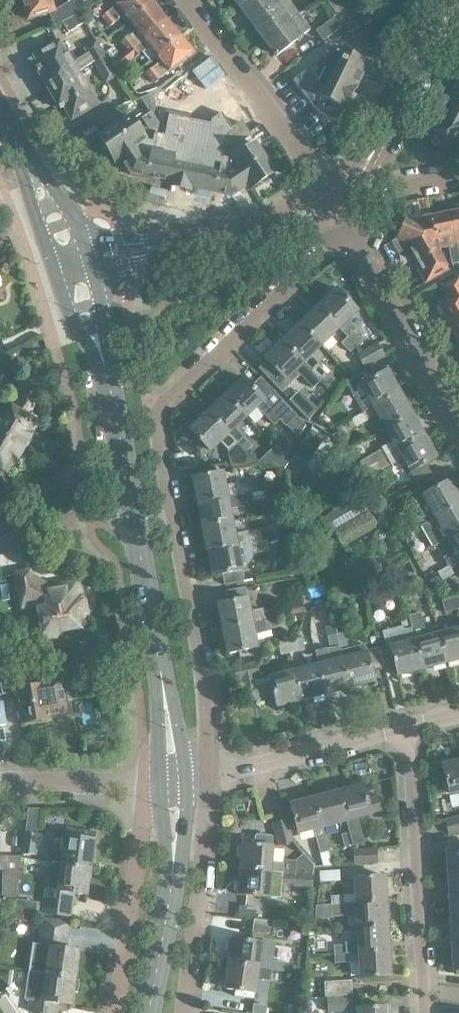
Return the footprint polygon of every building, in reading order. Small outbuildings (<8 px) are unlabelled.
[(28,19),(55,11),(51,0),(22,0),(28,19)] [(94,3),(99,0),(71,0),(61,4),(69,18),(94,3)] [(151,2),(152,1),(151,0),(118,0),(112,5),(113,6),(99,18),(107,28),(118,19),(124,26),(151,3),(151,2)] [(239,8),(249,0),(232,0),(239,8)] [(239,8),(251,24),(282,0),(249,0),(239,8)] [(263,40),(297,14),(286,0),(282,0),(251,24),(263,40)] [(343,26),(357,15),(346,0),(330,0),(328,2),(338,16),(336,17),(343,26)] [(124,26),(131,35),(120,44),(126,51),(164,19),(151,3),(124,26)] [(263,40),(275,56),(301,37),(300,36),(308,30),(297,14),(263,40)] [(357,15),(343,26),(334,32),(372,51),(378,40),(374,38),(357,15)] [(110,64),(116,74),(144,51),(150,58),(177,36),(164,19),(126,51),(110,64)] [(150,58),(155,65),(145,74),(152,84),(167,72),(168,73),(177,66),(175,65),(192,51),(179,35),(178,36),(177,36),(150,58)] [(77,71),(72,62),(59,40),(33,56),(34,56),(31,58),(49,88),(77,71)] [(92,62),(104,55),(96,41),(84,48),(92,62)] [(333,54),(325,72),(355,86),(367,62),(337,47),(333,54)] [(356,87),(355,86),(325,72),(333,54),(329,53),(293,80),(312,105),(314,107),(316,110),(320,113),(322,115),(325,117),(329,119),(334,120),(337,121),(343,109),(344,109),(346,107),(347,107),(356,87)] [(118,76),(116,74),(110,64),(104,55),(92,62),(106,84),(118,76)] [(71,120),(97,104),(77,71),(49,88),(49,89),(48,89),(49,91),(50,90),(59,106),(58,107),(60,110),(64,107),(71,120)] [(134,74),(123,83),(129,91),(140,82),(134,74)] [(447,101),(458,107),(458,82),(457,81),(447,101)] [(450,146),(451,147),(453,145),(458,144),(458,107),(447,101),(436,124),(434,125),(435,126),(428,131),(444,151),(450,146)] [(150,129),(156,130),(158,124),(151,114),(143,119),(150,129)] [(115,162),(119,160),(147,142),(130,116),(99,137),(101,141),(101,145),(104,150),(108,151),(115,162)] [(233,147),(249,135),(241,123),(224,134),(222,145),(233,147)] [(147,142),(119,160),(129,175),(147,179),(147,178),(169,183),(169,186),(191,190),(191,187),(213,192),(220,158),(221,159),(223,148),(155,134),(153,143),(147,142)] [(274,173),(255,144),(241,153),(260,182),(264,183),(269,179),(270,175),(274,173)] [(246,186),(249,190),(260,182),(241,153),(229,160),(221,159),(220,158),(213,192),(231,196),(246,186)] [(451,213),(458,254),(458,211),(451,213)] [(448,246),(452,266),(458,264),(458,254),(451,213),(431,217),(437,248),(448,246)] [(437,251),(437,248),(431,217),(419,219),(419,220),(414,221),(406,217),(396,239),(391,242),(398,254),(406,249),(415,264),(437,251)] [(437,251),(415,264),(425,282),(448,270),(437,251)] [(458,278),(441,287),(447,298),(437,303),(447,321),(458,315),(458,279),(458,278)] [(357,311),(337,289),(318,307),(339,328),(347,337),(348,337),(354,331),(357,329),(348,320),(357,311)] [(339,328),(318,307),(300,324),(321,345),(339,328)] [(447,321),(457,339),(458,338),(458,315),(447,321)] [(321,366),(311,355),(321,345),(300,324),(282,341),(321,382),(328,375),(320,367),(321,366)] [(342,344),(350,353),(356,346),(363,340),(354,331),(348,337),(347,337),(341,343),(342,344)] [(264,358),(285,380),(295,370),(306,381),(307,379),(315,388),(321,382),(282,341),(264,358)] [(364,367),(384,356),(377,344),(357,355),(364,367)] [(373,407),(399,392),(387,370),(361,385),(373,407)] [(244,377),(225,395),(246,417),(257,406),(274,425),(279,420),(286,426),(286,425),(298,437),(305,425),(296,416),(260,378),(252,386),(244,377)] [(412,414),(399,392),(373,407),(385,429),(412,414)] [(228,434),(238,444),(247,453),(253,447),(235,428),(246,417),(225,395),(207,412),(228,434)] [(31,433),(29,432),(35,421),(27,416),(32,407),(20,400),(15,409),(0,401),(0,434),(22,447),(31,433)] [(309,401),(299,410),(308,420),(317,409),(309,401)] [(210,451),(219,443),(228,434),(207,412),(189,430),(190,431),(185,436),(186,443),(201,458),(209,450),(210,451)] [(362,413),(352,419),(356,427),(367,421),(362,413)] [(386,457),(398,451),(424,436),(412,414),(385,429),(393,442),(381,448),(386,457)] [(6,472),(13,461),(14,462),(22,447),(0,434),(0,468),(6,472)] [(436,458),(424,436),(398,451),(386,457),(390,464),(391,466),(403,459),(410,473),(436,458)] [(283,438),(275,446),(282,454),(283,455),(292,447),(283,438)] [(257,465),(247,453),(238,444),(228,452),(232,470),(257,465)] [(386,457),(381,449),(360,461),(364,469),(376,463),(386,457)] [(289,461),(283,455),(282,454),(275,464),(283,470),(289,461)] [(376,463),(380,470),(390,464),(386,457),(376,463)] [(222,472),(193,478),(198,503),(227,497),(239,494),(252,492),(250,483),(238,486),(237,483),(225,486),(222,472)] [(435,517),(458,504),(458,498),(449,480),(423,495),(425,499),(418,509),(422,516),(423,517),(435,517)] [(254,501),(252,492),(239,494),(241,503),(254,501)] [(227,497),(198,503),(203,527),(232,521),(230,508),(242,506),(241,503),(239,494),(227,497)] [(361,497),(325,517),(333,530),(334,530),(368,510),(361,497)] [(422,525),(434,546),(447,539),(458,532),(458,504),(435,517),(424,524),(422,525)] [(369,511),(334,531),(339,541),(341,545),(344,543),(345,545),(375,528),(374,526),(376,524),(370,513),(369,512),(369,511)] [(422,525),(424,524),(435,517),(423,517),(422,516),(420,517),(419,516),(408,522),(413,530),(422,525)] [(249,534),(249,532),(235,534),(232,521),(203,527),(207,551),(262,541),(260,532),(249,534)] [(447,539),(454,551),(444,557),(449,566),(458,560),(458,532),(447,539)] [(262,541),(207,551),(212,576),(242,571),(241,569),(244,568),(252,557),(252,555),(269,551),(267,540),(262,541)] [(376,560),(368,565),(375,575),(382,570),(376,560)] [(437,573),(441,581),(453,574),(449,566),(437,573)] [(395,569),(374,579),(380,590),(400,580),(395,569)] [(91,620),(85,616),(81,597),(81,598),(77,581),(48,587),(31,576),(30,571),(15,574),(22,607),(37,604),(43,639),(56,637),(62,631),(76,628),(82,632),(83,633),(84,633),(85,633),(88,633),(89,633),(90,632),(91,631),(93,630),(93,628),(94,627),(94,626),(94,625),(94,624),(93,623),(93,622),(92,621),(91,620)] [(295,582),(286,583),(287,591),(297,589),(295,582)] [(411,585),(401,588),(404,600),(414,597),(411,585)] [(218,604),(222,629),(264,621),(263,612),(262,609),(250,611),(247,598),(218,604)] [(454,598),(442,601),(445,613),(458,610),(454,598)] [(264,621),(276,618),(275,610),(263,612),(264,621)] [(408,617),(412,630),(420,628),(417,614),(408,617)] [(402,631),(403,632),(412,630),(408,617),(399,619),(402,631)] [(264,621),(266,629),(278,627),(276,618),(264,621)] [(266,632),(266,629),(264,621),(222,629),(227,654),(257,648),(254,634),(266,632)] [(333,624),(324,627),(330,648),(330,649),(339,647),(333,627),(333,624)] [(342,624),(333,627),(339,647),(340,651),(348,649),(342,624)] [(420,628),(412,630),(414,640),(422,669),(446,663),(438,634),(437,627),(421,631),(420,628)] [(446,663),(458,660),(458,628),(438,634),(446,663)] [(402,631),(387,635),(390,646),(397,676),(422,669),(414,640),(412,630),(403,632),(402,631)] [(294,638),(286,641),(289,653),(297,651),(294,638)] [(286,641),(278,643),(281,655),(289,653),(286,641)] [(348,649),(340,651),(342,659),(349,688),(374,681),(367,652),(365,644),(348,649)] [(330,662),(318,665),(325,694),(349,688),(342,659),(340,651),(339,647),(330,649),(330,648),(327,649),(330,662)] [(305,668),(302,660),(292,663),(301,700),(325,694),(318,665),(305,668)] [(241,679),(255,677),(258,676),(256,662),(234,667),(236,680),(241,679)] [(292,663),(281,666),(283,674),(256,681),(255,677),(241,679),(246,701),(259,699),(259,697),(273,693),(277,707),(301,700),(292,663)] [(67,707),(61,676),(25,682),(22,668),(0,672),(0,695),(9,693),(8,690),(16,688),(23,724),(49,720),(47,710),(67,707)] [(442,765),(446,782),(442,783),(445,795),(449,794),(458,792),(458,761),(442,765)] [(381,810),(377,797),(367,800),(363,785),(338,792),(346,821),(352,843),(363,840),(358,818),(371,814),(370,813),(381,810)] [(314,798),(322,827),(346,821),(338,792),(314,798)] [(314,798),(304,801),(304,799),(292,802),(292,804),(290,804),(298,833),(314,829),(320,853),(328,851),(322,827),(314,798)] [(449,834),(458,832),(458,817),(445,821),(449,834)] [(279,845),(292,842),(287,820),(273,823),(279,845)] [(61,864),(91,868),(95,840),(94,840),(95,833),(78,830),(77,834),(65,832),(63,851),(53,850),(52,862),(61,863),(61,864)] [(25,832),(22,854),(34,855),(37,834),(25,832)] [(352,844),(349,832),(340,834),(343,846),(352,844)] [(255,837),(254,845),(242,844),(242,847),(240,847),(239,859),(241,859),(240,869),(282,873),(283,864),(271,863),(273,839),(270,838),(270,836),(258,835),(257,837),(255,837)] [(377,863),(376,849),(354,850),(354,864),(377,863)] [(447,850),(448,874),(458,873),(458,849),(447,850)] [(328,851),(320,853),(323,866),(331,865),(328,851)] [(2,870),(2,897),(16,897),(21,856),(0,856),(0,870),(2,870)] [(283,864),(282,873),(295,874),(296,865),(296,860),(295,860),(283,859),(283,864)] [(87,895),(91,868),(61,864),(57,891),(46,889),(44,901),(72,905),(74,893),(87,895)] [(282,881),(294,882),(295,874),(282,873),(240,869),(239,881),(237,881),(236,893),(238,893),(238,895),(281,899),(282,881)] [(339,870),(320,871),(321,881),(340,880),(339,870)] [(448,874),(450,898),(458,897),(458,873),(448,874)] [(294,882),(294,885),(294,887),(312,889),(313,875),(295,874),(294,882)] [(386,903),(384,876),(354,878),(356,904),(386,903)] [(344,895),(330,896),(331,906),(332,906),(343,905),(344,905),(344,895)] [(16,896),(14,910),(38,913),(40,899),(16,896)] [(450,898),(451,922),(458,921),(458,897),(450,898)] [(343,905),(332,906),(333,917),(344,916),(356,916),(357,929),(387,928),(386,903),(356,904),(343,905)] [(331,906),(316,906),(315,919),(333,918),(333,917),(332,906),(331,906)] [(239,907),(238,917),(255,918),(256,909),(239,907)] [(45,974),(75,978),(79,950),(66,949),(69,922),(41,918),(38,945),(49,947),(45,974)] [(252,933),(272,935),(273,926),(253,923),(252,933)] [(335,955),(347,954),(359,954),(389,952),(387,928),(357,929),(358,945),(334,946),(335,955)] [(228,953),(230,953),(228,964),(258,968),(262,943),(232,939),(232,941),(230,941),(228,953)] [(360,978),(390,976),(389,952),(359,954),(360,978)] [(347,964),(347,954),(335,955),(335,964),(347,964)] [(284,963),(272,961),(271,970),(283,971),(284,963)] [(235,990),(234,996),(254,999),(257,979),(270,981),(271,970),(258,968),(228,964),(227,975),(225,974),(224,986),(225,987),(225,989),(235,990)] [(71,1006),(73,992),(77,992),(79,981),(75,980),(75,978),(45,974),(42,1001),(30,999),(28,1011),(41,1012),(57,1012),(58,1004),(71,1006)] [(325,995),(352,994),(351,979),(324,981),(325,995)] [(351,997),(327,998),(327,999),(328,1011),(328,1012),(351,1011),(351,1010),(352,1010),(351,997)] [(0,1001),(0,1009),(3,1012),(15,1012),(4,998),(0,1001)] [(266,1006),(253,1004),(252,1012),(265,1012),(266,1006)]
